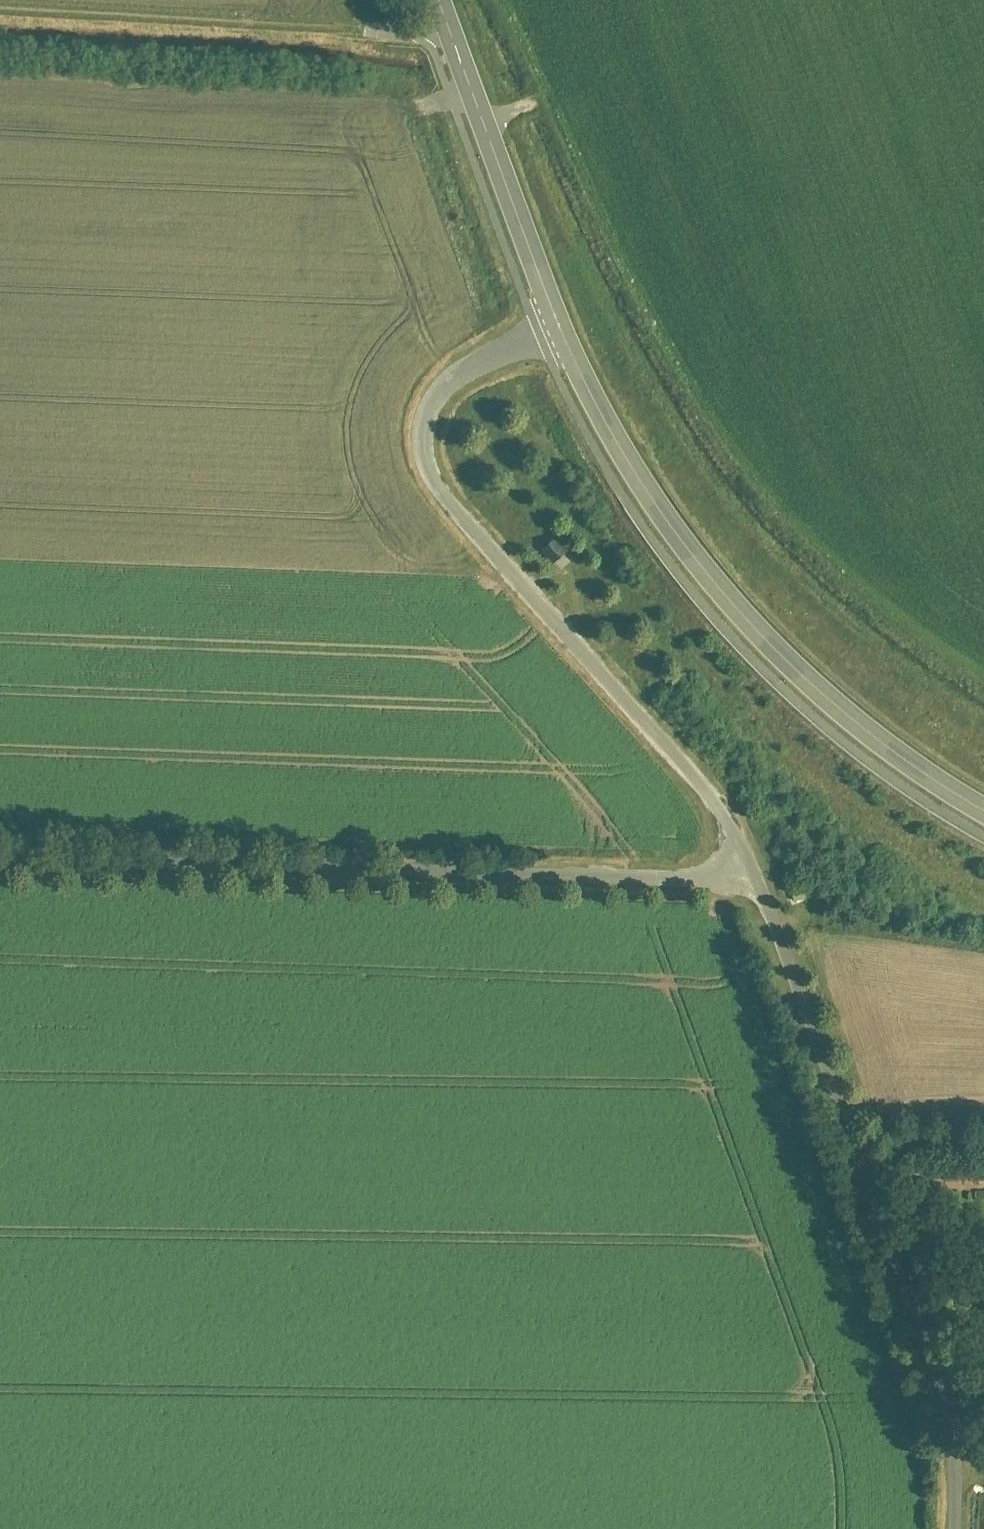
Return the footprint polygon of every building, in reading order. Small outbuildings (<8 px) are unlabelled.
[(547,553),(562,563),(572,547),(557,538),(547,553)]
